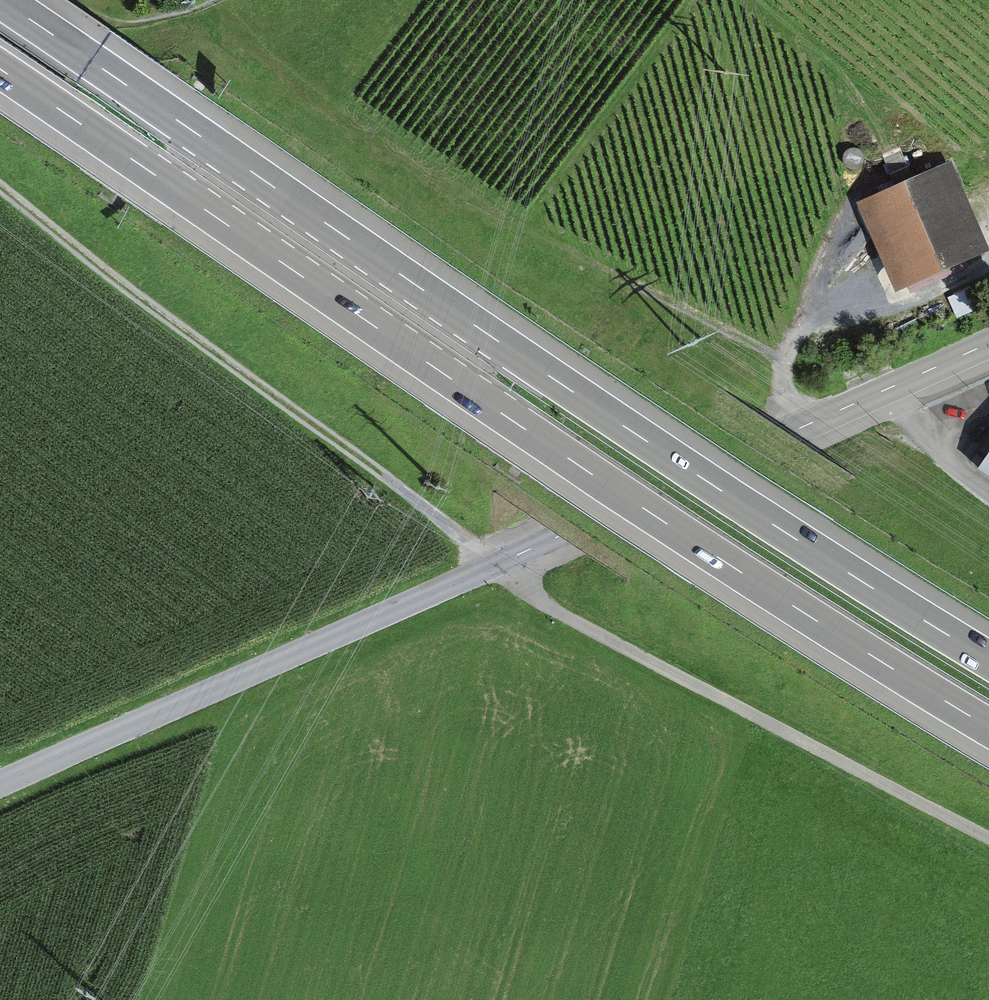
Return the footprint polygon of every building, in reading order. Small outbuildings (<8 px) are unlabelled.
[(900,289),(988,250),(988,241),(955,163),(862,204),(900,289)]
